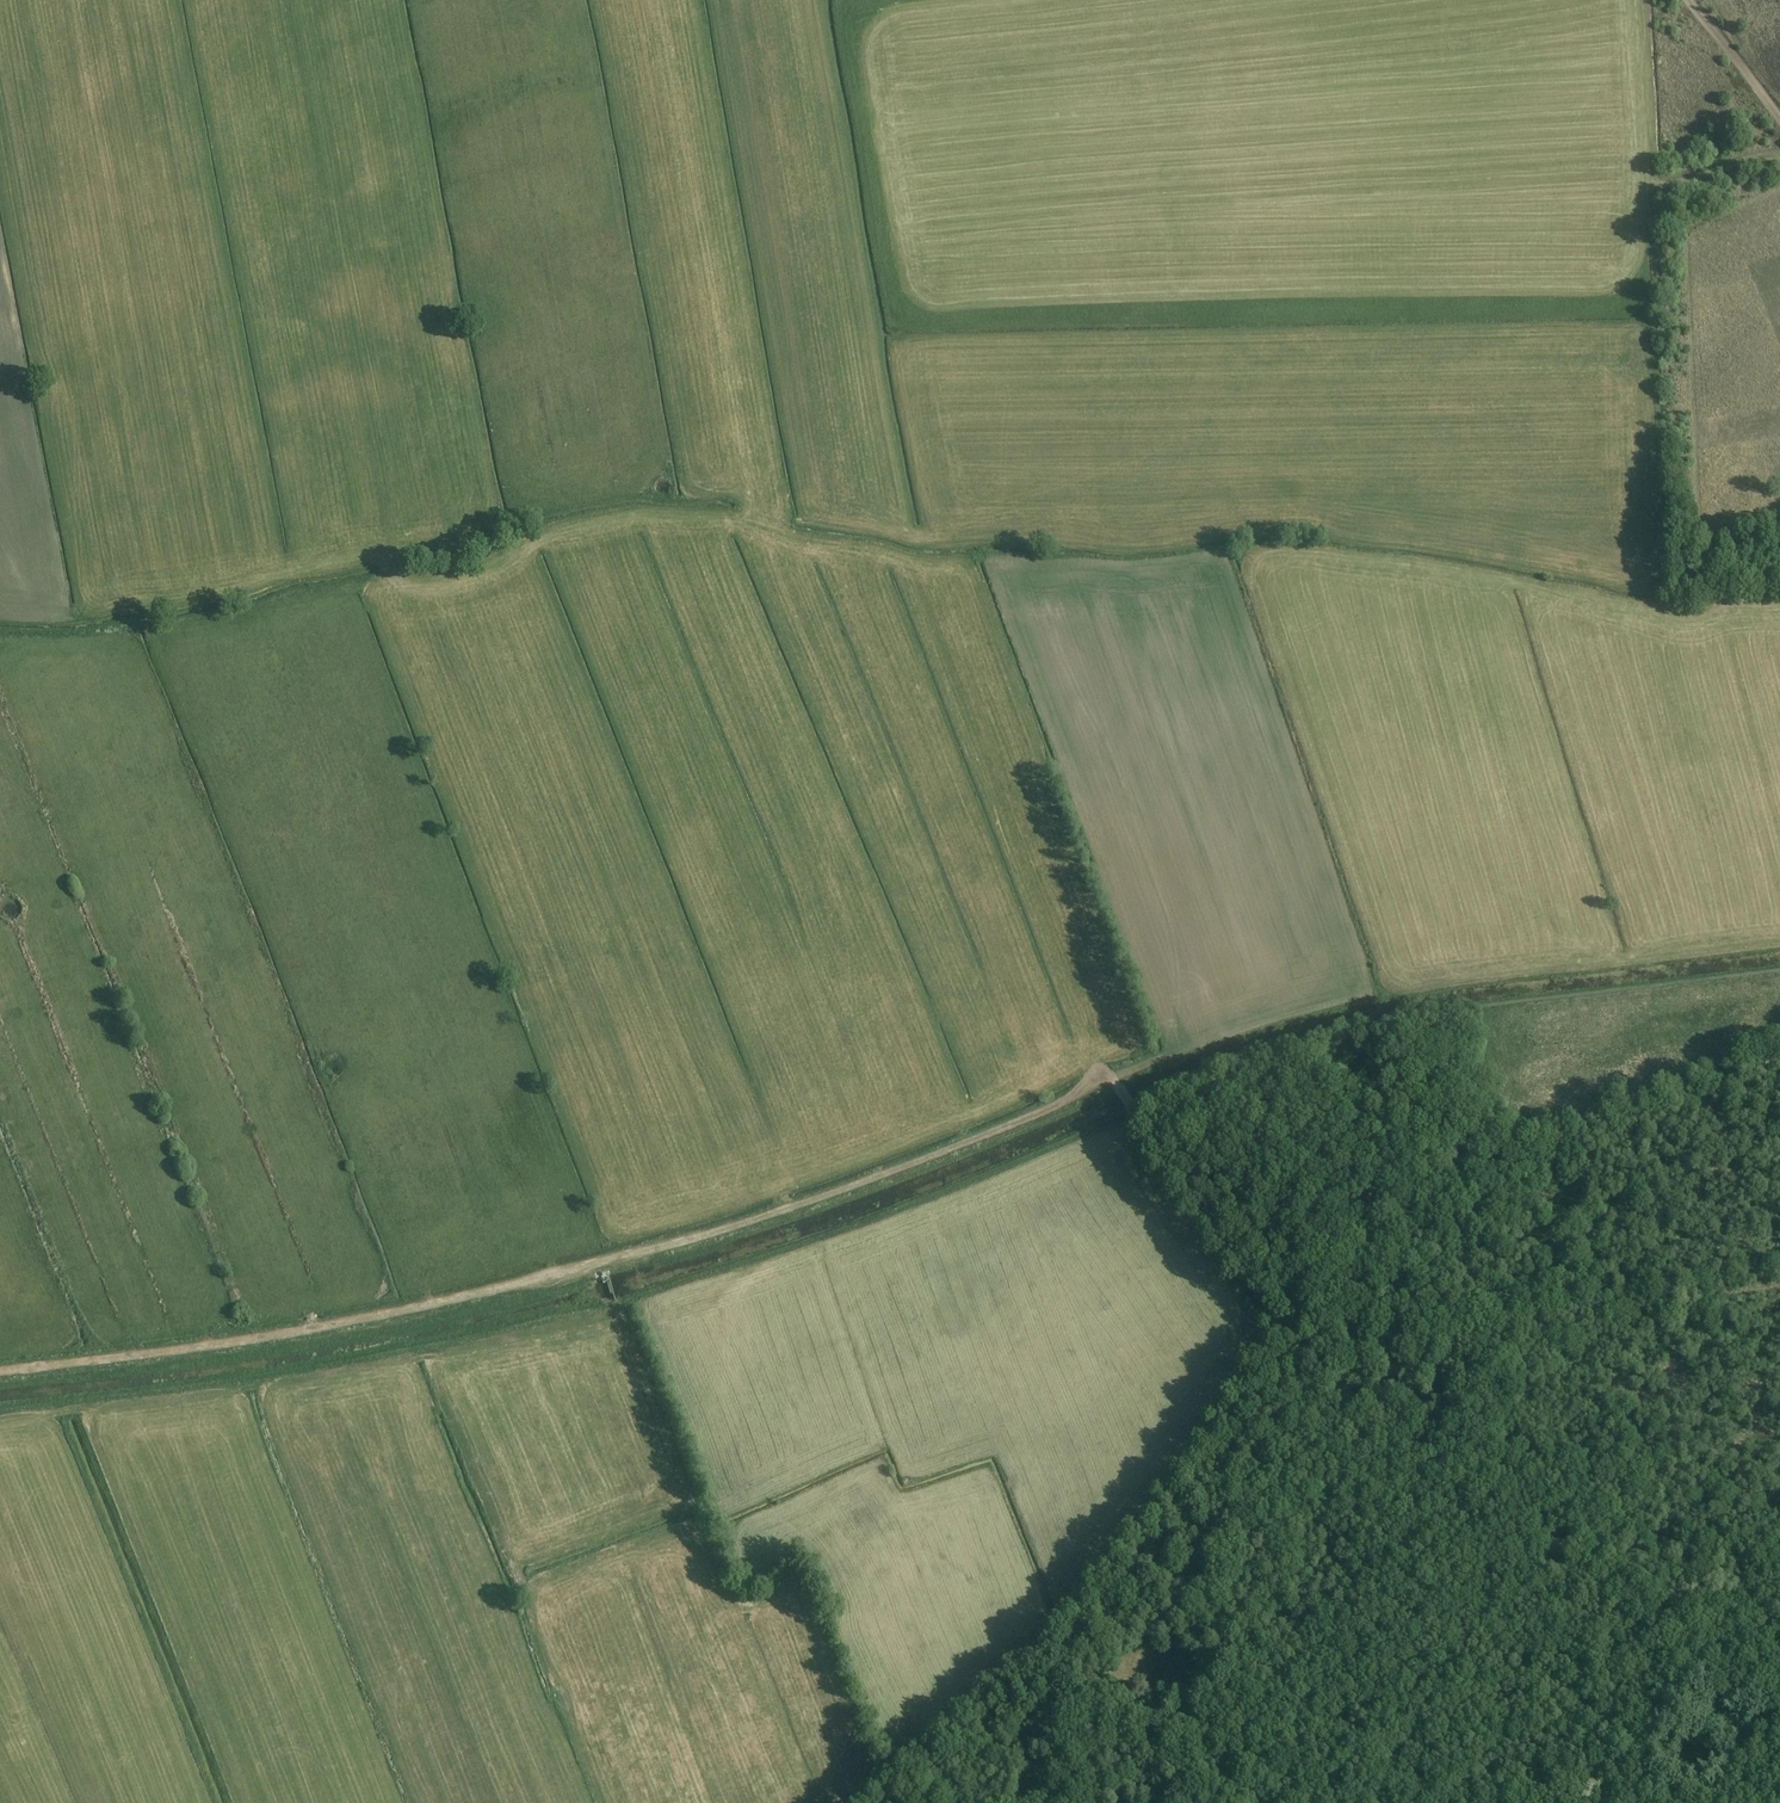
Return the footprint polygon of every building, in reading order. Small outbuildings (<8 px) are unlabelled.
[(1168,1583),(1170,1571),(1163,1569),(1161,1581),(1168,1583)]
